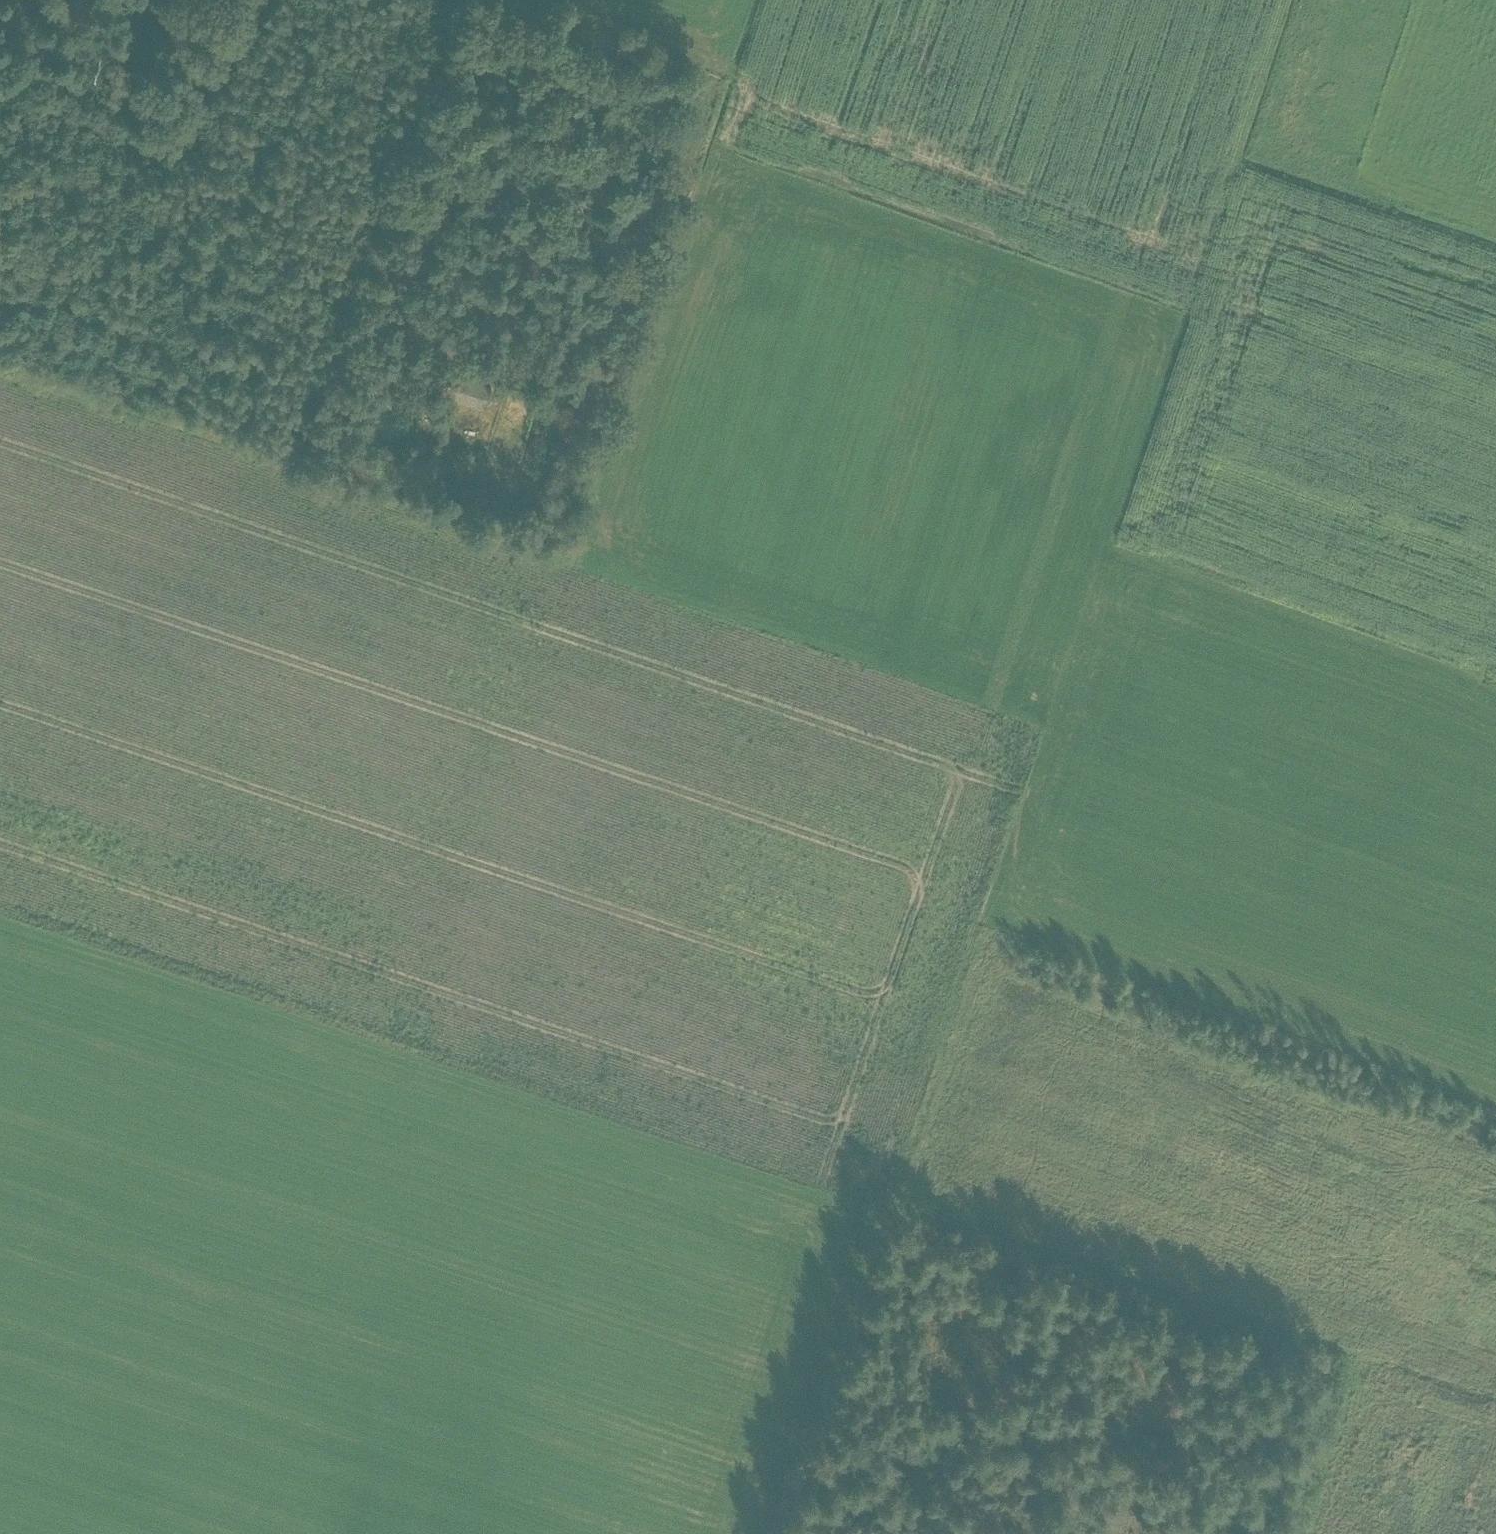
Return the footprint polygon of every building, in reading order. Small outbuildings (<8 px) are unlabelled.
[(460,378),(455,394),(486,403),(490,388),(460,378)]
